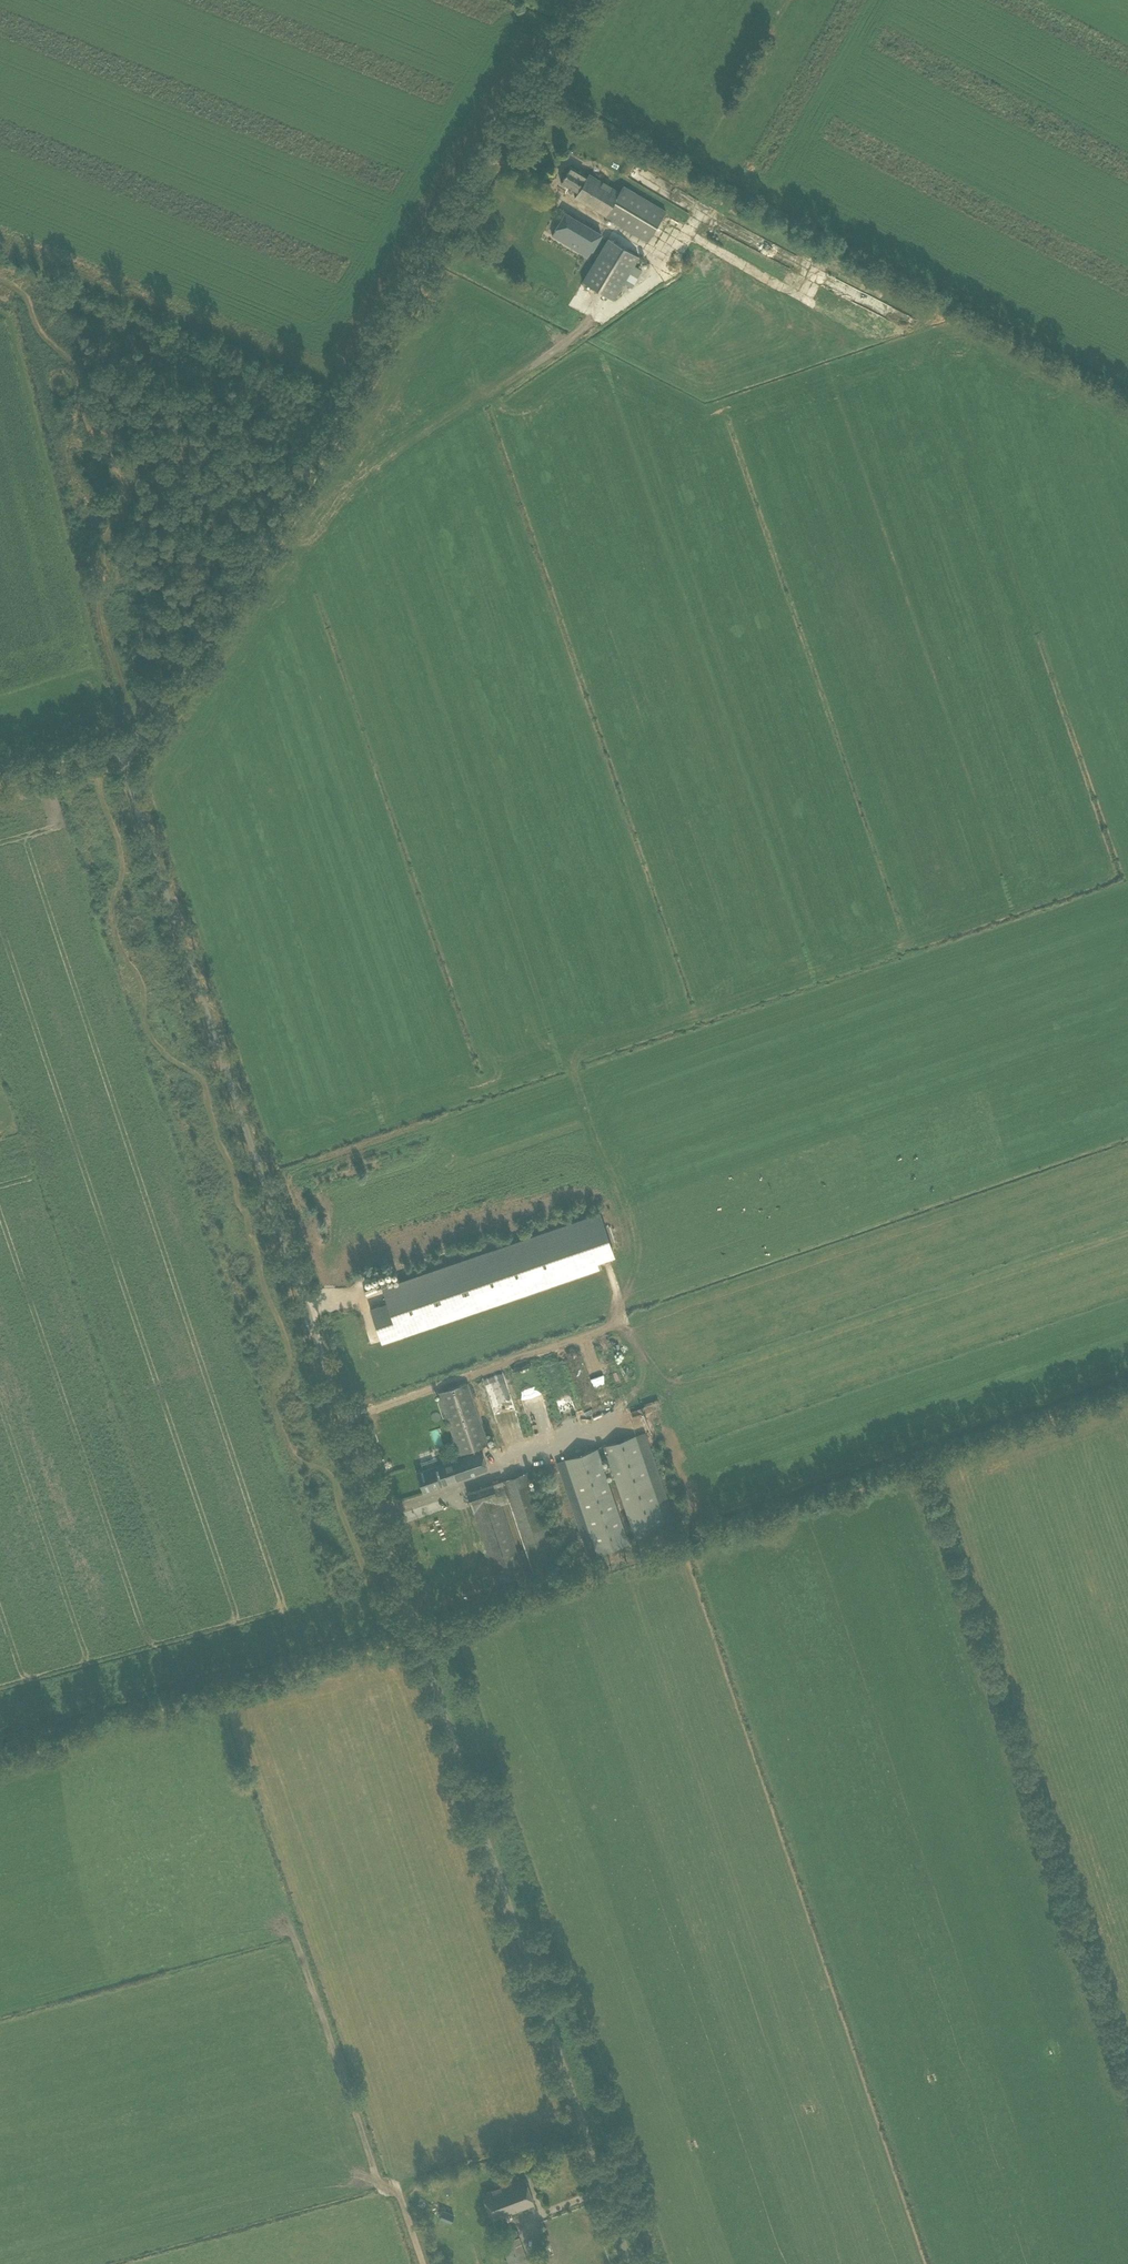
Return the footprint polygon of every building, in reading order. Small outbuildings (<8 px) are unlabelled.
[(623,185),(619,191),(589,173),(587,176),(570,166),(561,182),(578,192),(575,197),(606,216),(605,217),(647,242),(666,211),(623,185)] [(553,236),(561,240),(587,256),(601,234),(575,218),(566,213),(553,236)] [(614,300),(639,257),(607,238),(582,281),(614,300)] [(602,1267),(600,1261),(615,1256),(601,1214),(381,1288),(387,1304),(371,1309),(382,1341),(602,1267)] [(581,1406),(597,1402),(586,1363),(598,1360),(594,1349),(581,1353),(579,1347),(564,1352),(566,1358),(545,1364),(546,1369),(569,1363),(581,1406)] [(566,1372),(552,1376),(561,1405),(574,1401),(566,1372)] [(460,1454),(488,1444),(467,1382),(439,1392),(460,1454)] [(663,1398),(649,1400),(650,1407),(664,1405),(663,1398)] [(560,1461),(592,1555),(631,1542),(602,1456),(610,1453),(640,1539),(680,1526),(648,1431),(560,1461)] [(434,1465),(416,1471),(423,1492),(441,1486),(440,1483),(443,1482),(443,1484),(487,1468),(481,1451),(437,1466),(438,1468),(435,1469),(434,1465)] [(527,1472),(478,1489),(467,1492),(498,1582),(524,1573),(501,1505),(509,1502),(534,1575),(559,1566),(527,1472)] [(483,2193),(492,2219),(524,2207),(535,2203),(525,2177),(515,2181),(483,2193)] [(499,2236),(509,2263),(529,2263),(516,2229),(499,2236)]
